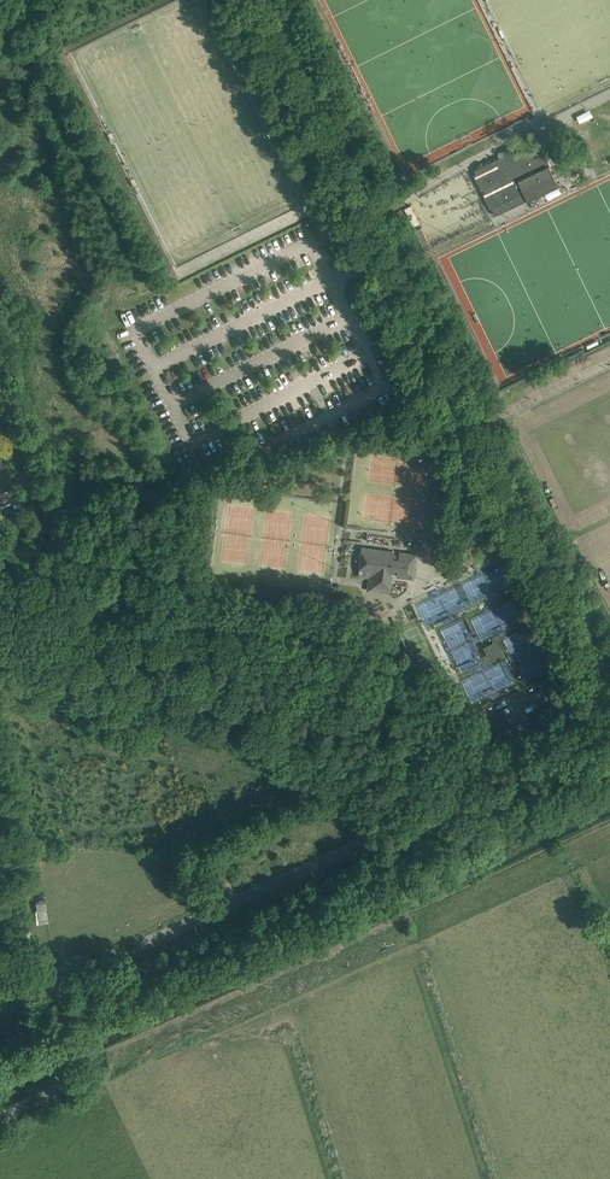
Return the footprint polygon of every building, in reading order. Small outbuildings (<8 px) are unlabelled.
[(515,156),(513,152),(474,170),(476,174),(474,175),(481,191),(484,190),(485,192),(483,193),(490,209),(491,208),(495,216),(527,200),(528,201),(535,198),(535,197),(557,186),(549,169),(550,169),(549,166),(550,165),(543,150),(540,143),(515,156)] [(401,209),(396,212),(399,218),(404,215),(401,209)] [(397,573),(396,576),(413,578),(416,555),(399,552),(399,555),(394,555),(394,552),(362,548),(358,575),(370,577),(368,590),(389,593),(392,572),(397,573)] [(543,689),(533,693),(539,704),(548,700),(547,696),(551,694),(560,690),(553,674),(542,679),(542,680),(539,681),(543,689)] [(35,911),(37,923),(48,922),(46,910),(35,911)]
